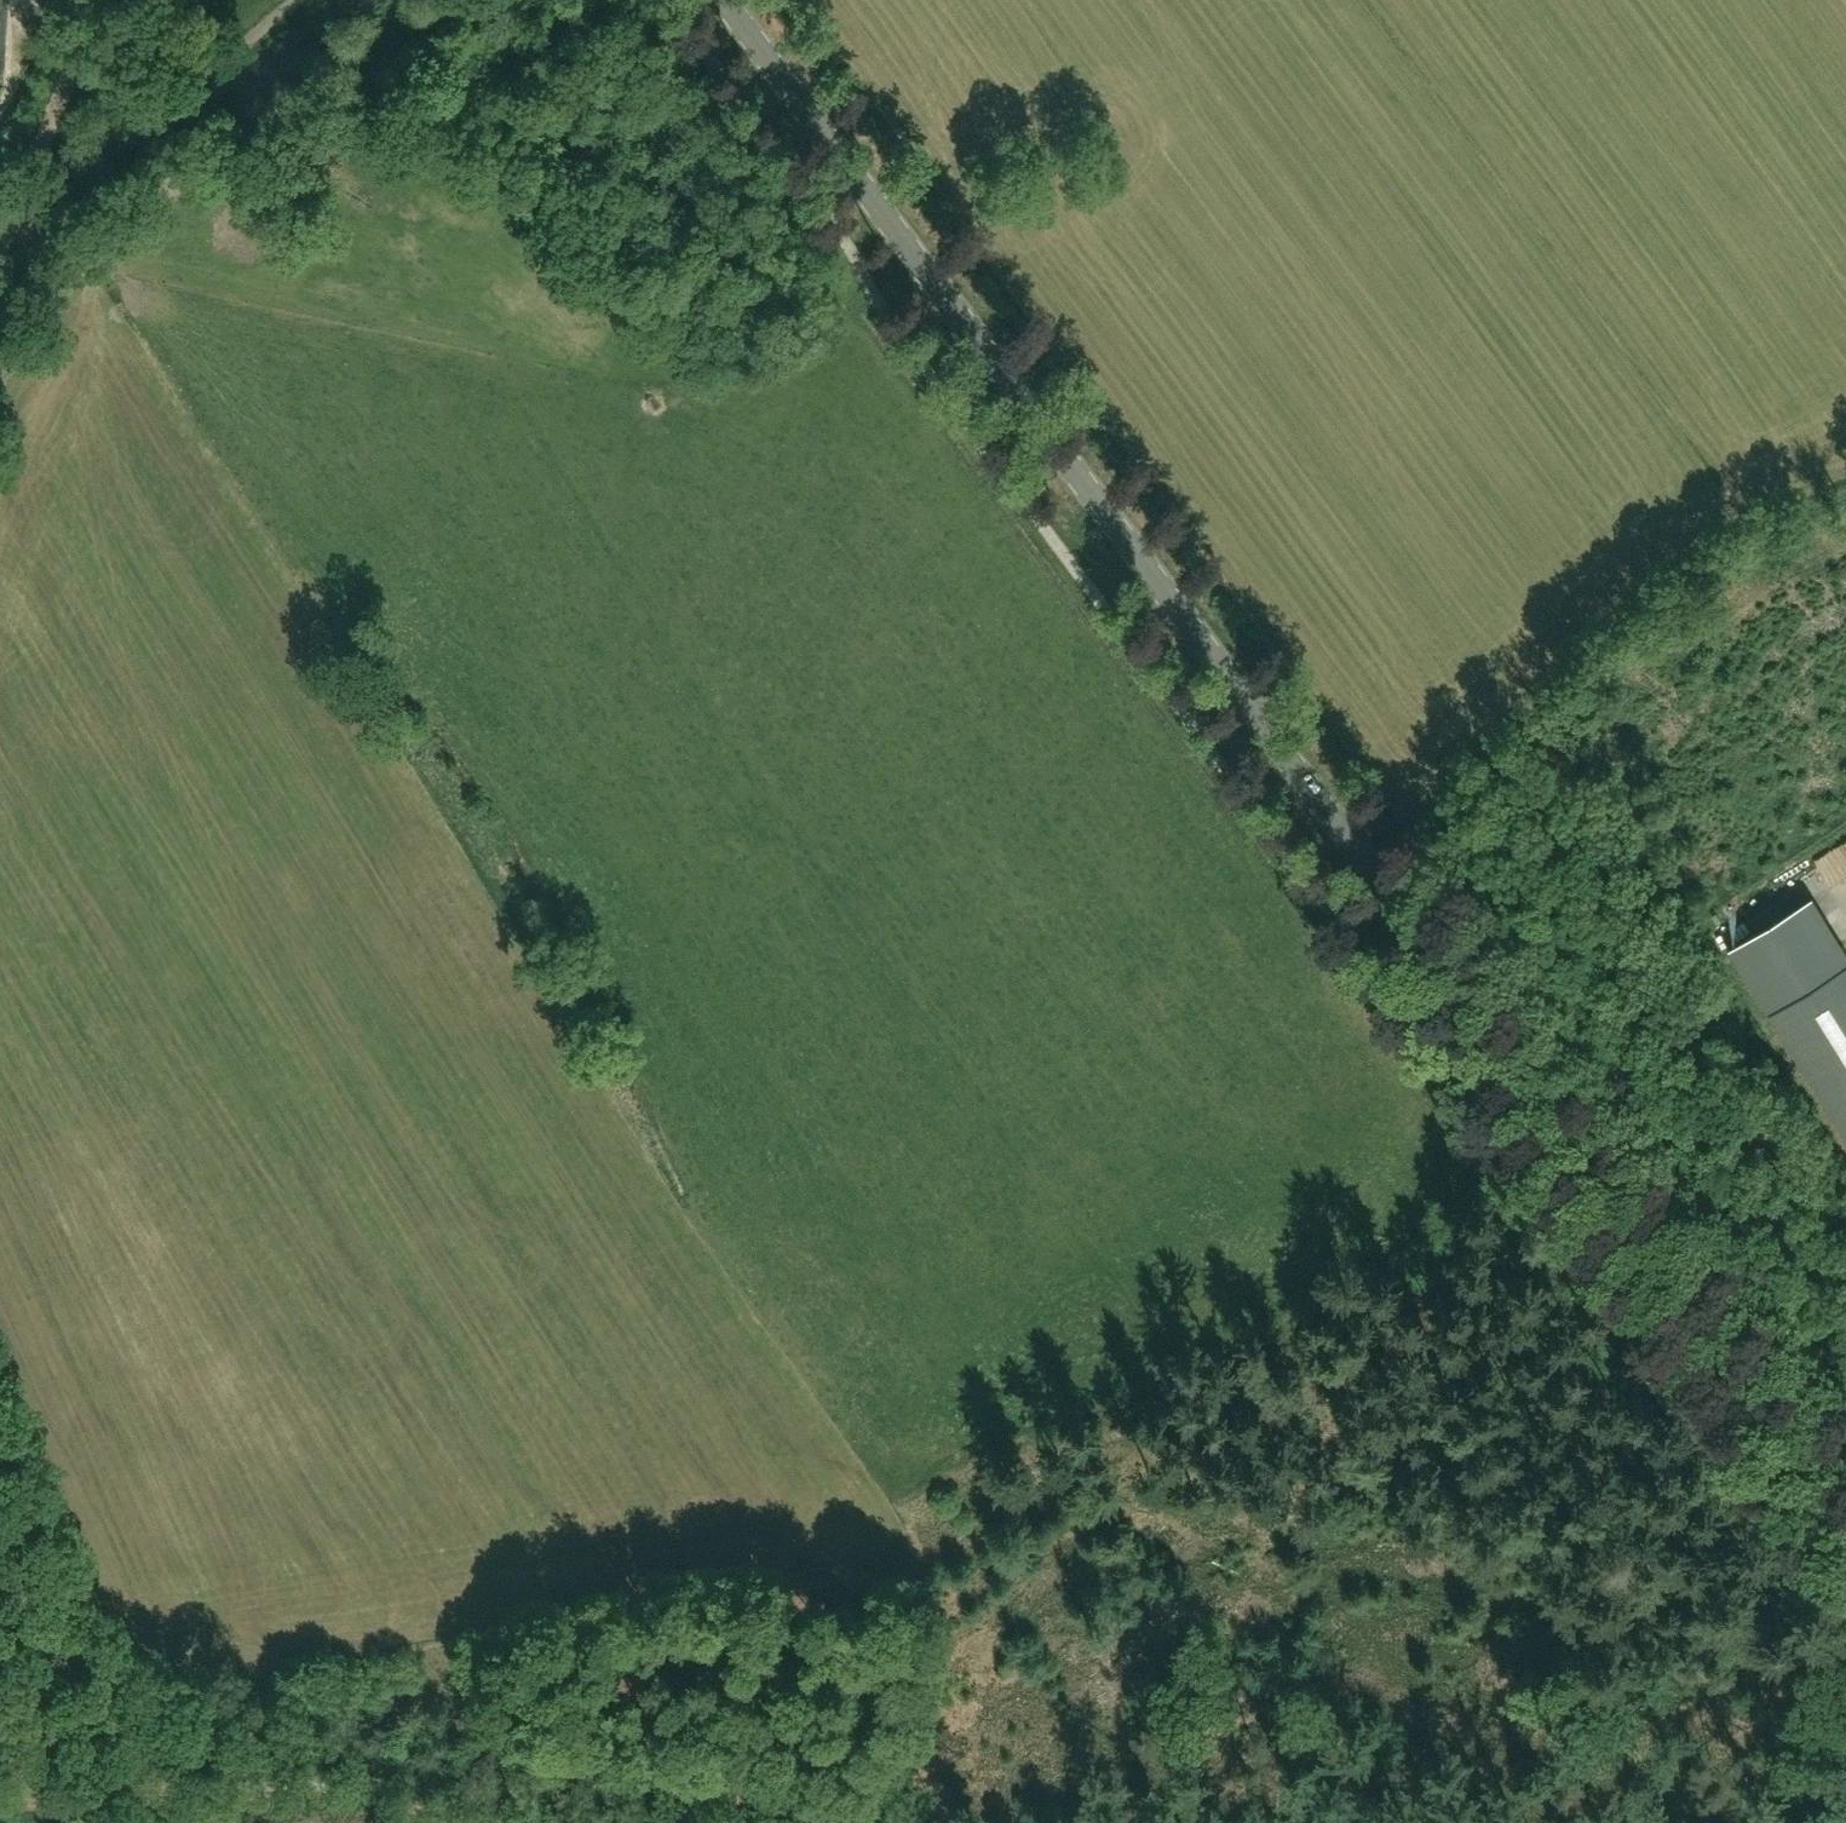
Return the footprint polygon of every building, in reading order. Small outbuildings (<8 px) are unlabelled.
[(1810,898),(1737,943),(1727,949),(1792,1053),(1845,1019),(1845,956),(1810,898)]
